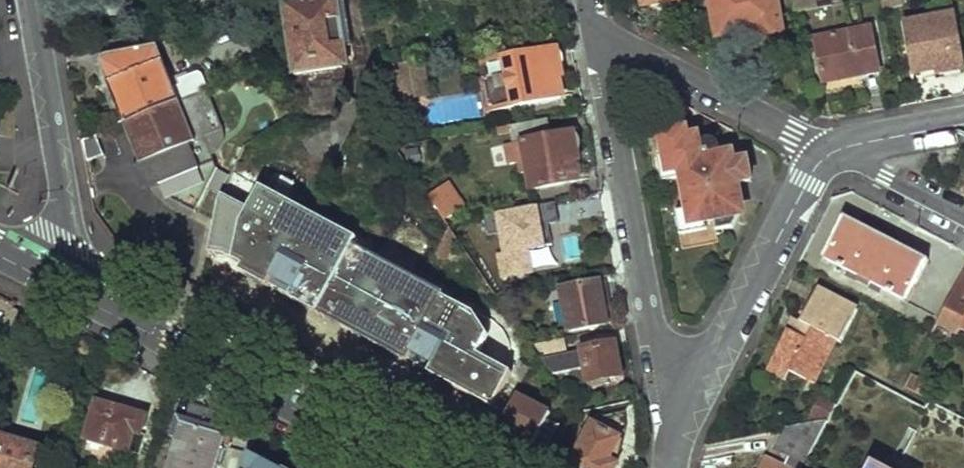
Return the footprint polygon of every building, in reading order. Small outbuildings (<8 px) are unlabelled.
[(285,5),(295,74),(348,66),(337,0),(320,0),(285,5)] [(716,30),(734,27),(736,34),(755,31),(757,36),(781,32),(775,0),(710,0),(716,30)] [(833,5),(832,0),(822,0),(814,1),(814,0),(793,0),(795,12),(833,5)] [(883,9),(904,3),(903,0),(881,0),(883,9)] [(954,16),(905,26),(914,72),(940,67),(941,73),(963,68),(963,64),(954,16)] [(871,29),(816,39),(824,80),(880,70),(871,29)] [(180,102),(211,90),(203,72),(180,80),(182,85),(174,89),(157,46),(109,54),(105,58),(102,63),(103,70),(124,124),(180,102)] [(508,75),(487,79),(492,111),(563,96),(553,50),(505,60),(508,75)] [(487,79),(508,75),(505,60),(483,64),(487,79)] [(180,102),(124,124),(140,164),(188,146),(196,143),(180,102)] [(546,111),(497,122),(499,130),(512,128),(521,178),(529,176),(531,190),(579,181),(570,132),(550,135),(546,111)] [(729,212),(726,197),(738,195),(735,179),(748,177),(745,156),(732,158),(730,148),(713,151),(715,149),(715,147),(716,146),(716,142),(715,141),(714,139),(711,137),(707,136),(703,137),(702,135),(696,136),(695,130),(685,131),(684,123),(657,127),(664,167),(676,165),(685,220),(710,216),(712,229),(719,228),(717,214),(729,212)] [(198,168),(188,146),(140,164),(134,167),(141,187),(154,185),(194,208),(215,166),(213,162),(198,168)] [(446,219),(467,204),(449,180),(428,195),(446,219)] [(510,381),(513,374),(480,355),(490,336),(474,315),(442,298),(444,295),(355,247),(356,240),(261,188),(250,209),(229,199),(211,252),(227,255),(242,264),(243,273),(269,287),(272,280),(292,290),(287,299),(410,362),(413,355),(432,365),(427,373),(495,409),(510,381)] [(554,207),(487,218),(489,231),(502,228),(506,252),(496,253),(501,278),(507,277),(508,283),(517,282),(516,276),(532,274),(529,249),(551,246),(548,225),(557,222),(554,207)] [(926,261),(843,219),(822,259),(847,271),(845,278),(880,295),(883,290),(905,302),(926,261)] [(962,273),(943,311),(962,321),(959,331),(963,334),(963,275),(962,273)] [(607,282),(601,283),(604,302),(611,301),(607,282)] [(601,283),(562,289),(570,332),(609,325),(608,324),(614,323),(611,301),(604,302),(601,283)] [(786,334),(772,362),(789,370),(786,378),(801,386),(809,371),(814,372),(828,346),(835,350),(853,313),(815,293),(798,325),(792,336),(786,334)] [(553,328),(564,326),(559,302),(549,304),(553,328)] [(943,311),(935,327),(955,338),(959,331),(962,321),(943,311)] [(792,336),(798,325),(793,322),(786,334),(792,336)] [(532,345),(542,358),(569,353),(566,339),(532,345)] [(615,344),(582,350),(588,382),(622,376),(615,344)] [(513,374),(510,381),(521,387),(532,366),(521,361),(513,374)] [(789,370),(772,362),(765,375),(782,384),(786,378),(789,370)] [(906,391),(923,400),(928,387),(912,379),(906,391)] [(64,388),(57,410),(65,413),(71,390),(64,388)] [(551,412),(518,395),(499,430),(543,453),(558,425),(547,419),(551,412)] [(836,410),(819,401),(808,427),(827,428),(831,420),(836,410)] [(146,417),(95,403),(87,437),(140,452),(144,436),(141,434),(146,417)] [(168,467),(218,467),(227,437),(180,424),(168,467)] [(571,466),(574,467),(616,467),(618,463),(613,460),(623,439),(594,424),(571,466)] [(808,427),(792,431),(779,453),(805,467),(808,464),(812,456),(827,428),(808,427)] [(37,450),(0,439),(0,467),(33,467),(37,450)] [(245,455),(243,467),(271,467),(245,455)] [(767,456),(762,467),(794,467),(767,456)]
